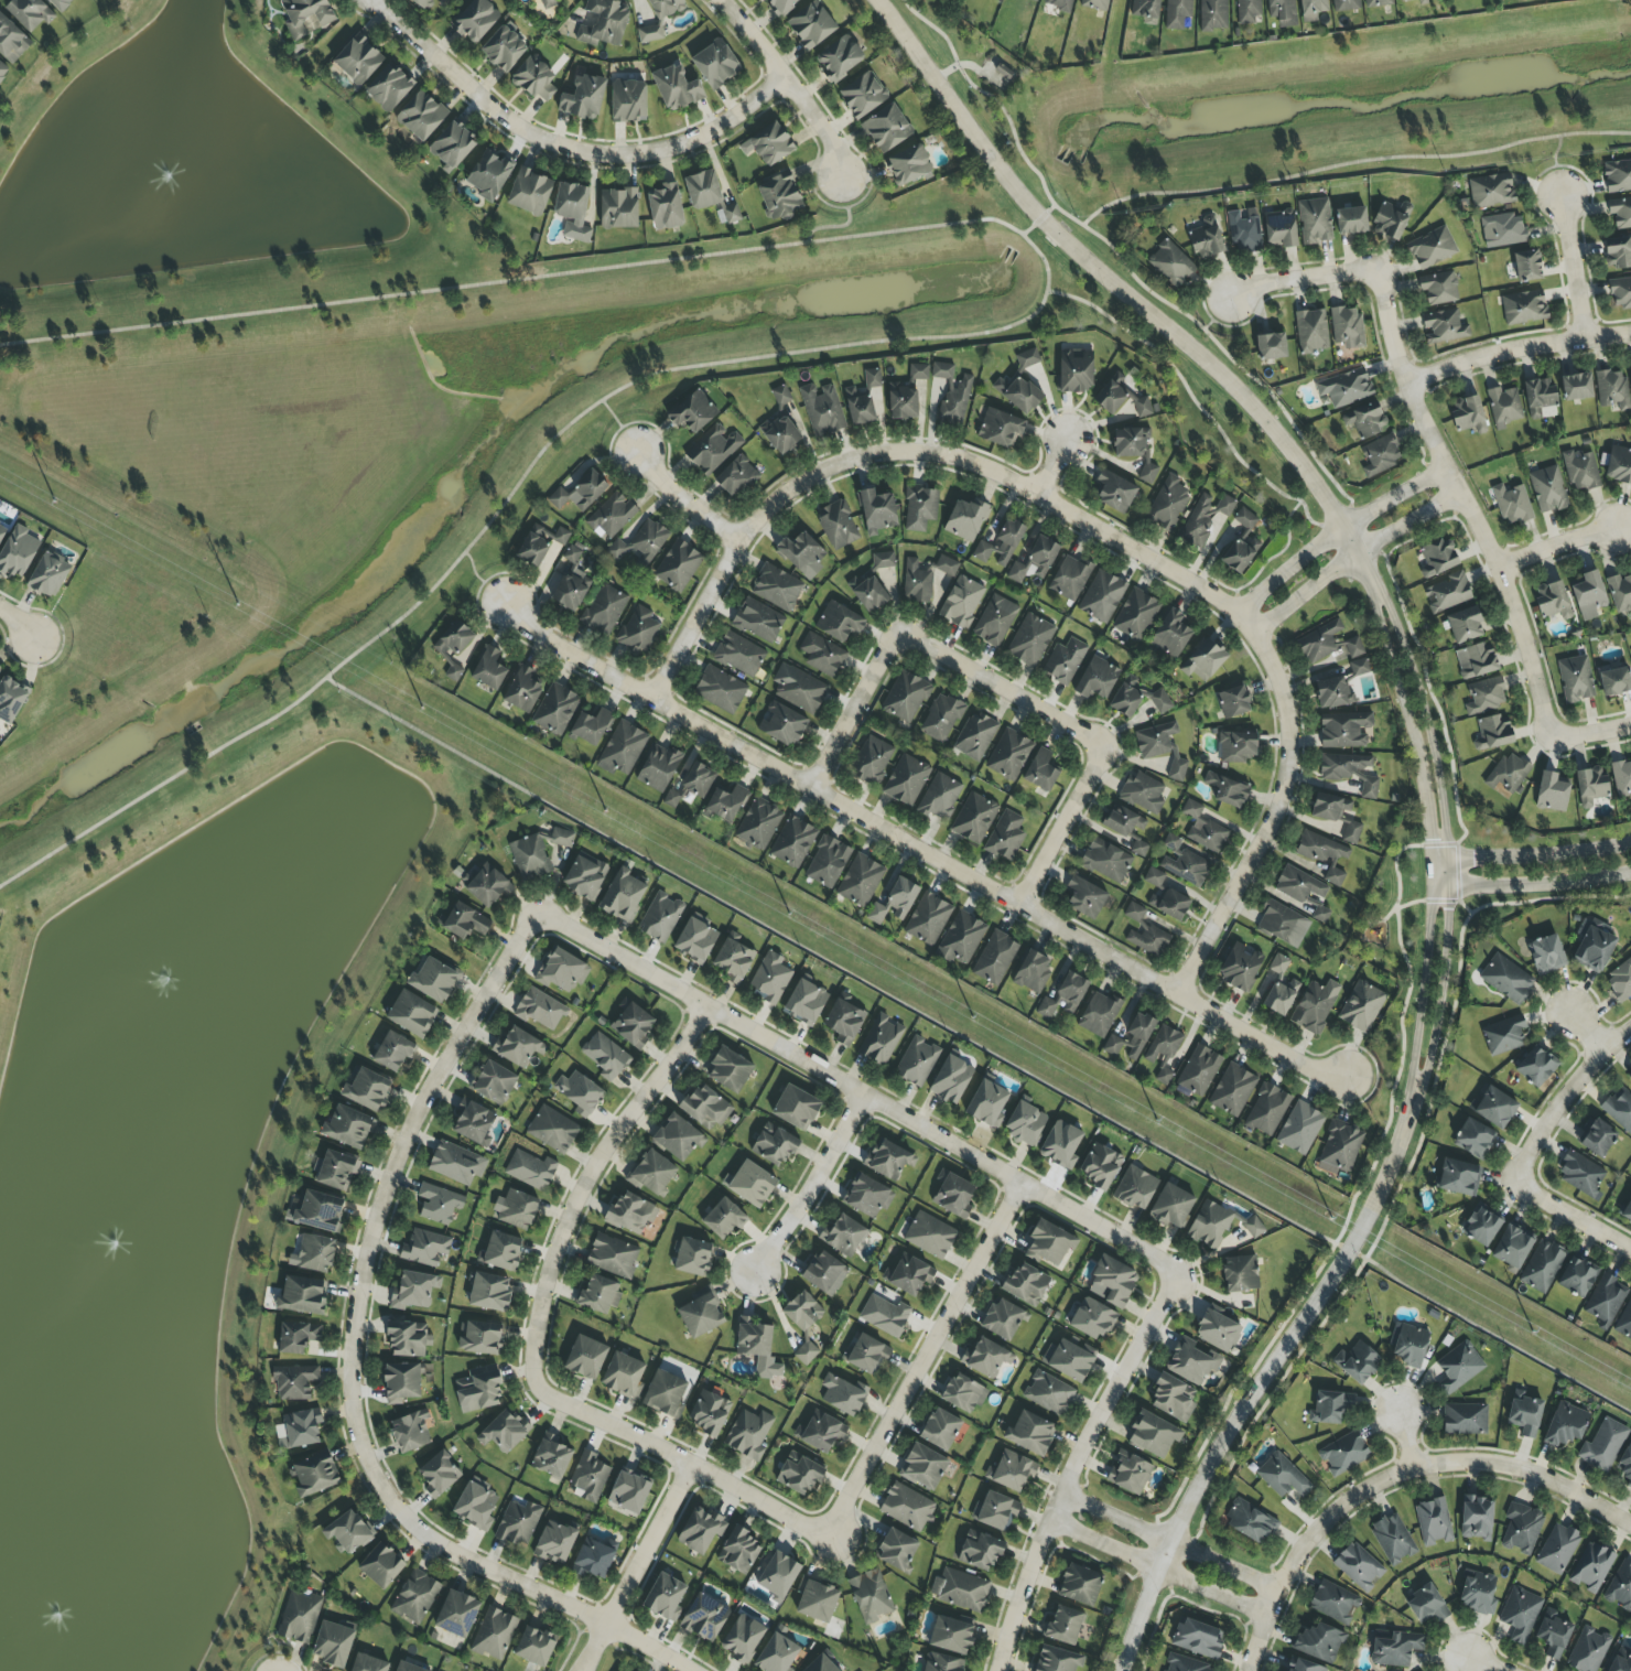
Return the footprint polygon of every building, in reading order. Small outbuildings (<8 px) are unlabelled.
[(30,34),(43,21),(46,25),(56,16),(40,0),(9,0),(3,6),(30,34)] [(61,12),(73,0),(48,0),(61,12)] [(288,20),(284,22),(292,41),(319,28),(319,29),(336,21),(326,0),(282,0),(279,1),(288,20)] [(427,12),(435,0),(409,0),(427,12)] [(485,0),(472,0),(450,24),(474,46),(502,15),(485,0)] [(543,11),(557,6),(555,0),(539,0),(543,11)] [(595,46),(597,41),(620,47),(630,6),(608,0),(587,0),(584,11),(588,12),(587,18),(582,17),(576,42),(595,46)] [(665,39),(660,16),(682,12),(679,0),(648,0),(653,25),(637,29),(640,44),(665,39)] [(779,18),(802,0),(765,0),(779,18)] [(838,30),(817,0),(816,0),(785,21),(805,52),(838,30)] [(1044,6),(1070,12),(1073,0),(1046,0),(1044,6)] [(1106,12),(1109,0),(1081,0),(1079,6),(1106,12)] [(1131,16),(1142,17),(1142,25),(1158,25),(1160,0),(1132,0),(1131,16)] [(1182,30),(1183,18),(1192,18),(1193,0),(1166,0),(1165,29),(1182,30)] [(1200,31),(1228,30),(1227,0),(1200,0),(1200,31)] [(1260,24),(1259,0),(1235,0),(1236,25),(1260,24)] [(1278,28),(1297,26),(1294,0),(1267,0),(1269,18),(1277,17),(1278,28)] [(1302,23),(1317,21),(1316,13),(1328,12),(1327,0),(1300,0),(1302,23)] [(1360,10),(1359,0),(1332,0),(1333,12),(1360,10)] [(1393,5),(1392,0),(1364,0),(1365,8),(1393,5)] [(12,65),(33,43),(0,12),(0,54),(12,65)] [(528,47),(501,25),(479,51),(505,74),(528,47)] [(385,59),(358,33),(331,61),(358,88),(385,59)] [(866,57),(845,33),(814,58),(822,68),(820,70),(832,85),(866,57)] [(742,70),(721,38),(690,59),(711,91),(742,70)] [(556,90),(549,83),(556,74),(531,54),(511,79),(544,106),(556,90)] [(10,68),(0,61),(0,83),(10,68)] [(705,98),(698,79),(687,83),(679,62),(650,73),(666,114),(705,98)] [(388,114),(415,85),(397,68),(393,71),(387,65),(363,91),(388,114)] [(837,91),(855,121),(889,99),(870,70),(837,91)] [(560,93),(556,113),(597,121),(605,80),(576,74),(572,95),(560,93)] [(646,81),(612,81),(612,122),(646,122),(646,81)] [(394,118),(422,144),(449,115),(421,89),(394,118)] [(860,124),(881,156),(914,134),(893,102),(860,124)] [(452,173),(479,140),(453,119),(426,151),(452,173)] [(744,156),(754,150),(767,169),(796,149),(776,120),(738,146),(744,156)] [(933,172),(921,143),(884,159),(896,188),(933,172)] [(513,162),(483,149),(467,184),(479,189),(475,196),(494,205),(513,162)] [(1607,194),(1630,191),(1630,160),(1603,163),(1607,194)] [(553,179),(518,169),(507,206),(542,216),(553,179)] [(683,178),(692,211),(723,202),(713,169),(683,178)] [(804,210),(790,172),(755,184),(769,222),(804,210)] [(1515,203),(1510,173),(1468,179),(1473,210),(1515,203)] [(646,192),(654,231),(684,225),(676,181),(660,185),(661,189),(646,192)] [(577,220),(574,241),(589,244),(592,229),(583,227),(589,187),(558,183),(553,217),(577,220)] [(637,190),(600,190),(600,229),(638,228),(637,190)] [(1332,242),(1329,198),(1299,201),(1301,244),(1332,242)] [(1630,228),(1630,198),(1607,201),(1609,216),(1613,215),(1615,231),(1630,228)] [(742,219),(735,203),(721,209),(728,225),(742,219)] [(1399,240),(1408,214),(1380,205),(1371,231),(1399,240)] [(1367,233),(1366,208),(1336,209),(1337,235),(1367,233)] [(1228,212),(1233,254),(1263,250),(1259,217),(1240,220),(1238,211),(1228,212)] [(1263,216),(1266,244),(1281,242),(1282,249),(1298,247),(1293,213),(1263,216)] [(1484,248),(1526,244),(1522,213),(1481,218),(1484,248)] [(1225,253),(1214,214),(1201,218),(1204,227),(1188,231),(1197,261),(1225,253)] [(1419,272),(1458,253),(1445,225),(1406,244),(1419,272)] [(1606,270),(1630,267),(1630,236),(1602,239),(1606,270)] [(1176,291),(1197,268),(1166,238),(1144,261),(1176,291)] [(1518,283),(1543,278),(1537,249),(1512,254),(1518,283)] [(1419,277),(1424,307),(1459,301),(1454,271),(1419,277)] [(1609,280),(1613,311),(1630,308),(1630,277),(1609,280)] [(1547,320),(1543,290),(1501,296),(1504,325),(1547,320)] [(1330,309),(1334,349),(1364,346),(1359,306),(1330,309)] [(1329,350),(1325,309),(1295,312),(1299,353),(1329,350)] [(1421,315),(1424,332),(1424,333),(1426,345),(1471,337),(1469,325),(1460,326),(1458,309),(1421,315)] [(1287,357),(1284,332),(1255,336),(1259,361),(1287,357)] [(1015,356),(1021,370),(1041,362),(1035,347),(1015,356)] [(1060,350),(1059,391),(1093,392),(1093,351),(1060,350)] [(973,376),(963,374),(961,383),(951,381),(955,366),(934,361),(930,377),(948,381),(938,422),(961,427),(973,376)] [(909,380),(927,381),(928,365),(909,364),(909,380)] [(1374,397),(1365,367),(1314,383),(1318,398),(1328,395),(1332,409),(1374,397)] [(1092,399),(1110,416),(1132,393),(1124,385),(1128,381),(1118,371),(1092,399)] [(1626,371),(1596,373),(1598,407),(1617,406),(1618,412),(1628,411),(1626,371)] [(990,388),(1027,416),(1044,395),(1016,373),(1007,384),(998,378),(990,388)] [(1560,377),(1563,402),(1593,398),(1590,373),(1560,377)] [(1552,378),(1523,382),(1528,421),(1540,419),(1539,409),(1556,406),(1552,378)] [(917,419),(917,382),(888,383),(889,420),(917,419)] [(834,384),(816,388),(815,383),(800,387),(812,438),(845,430),(834,384)] [(776,407),(791,401),(785,385),(770,391),(776,407)] [(1523,419),(1516,388),(1500,392),(1499,387),(1486,390),(1495,432),(1506,429),(1504,423),(1523,419)] [(692,434),(718,415),(700,389),(665,415),(675,428),(684,423),(692,434)] [(1458,433),(1474,427),(1477,436),(1489,432),(1476,393),(1448,403),(1458,433)] [(1133,400),(1137,418),(1152,415),(1148,397),(1133,400)] [(1360,441),(1388,428),(1376,400),(1340,416),(1344,427),(1352,423),(1360,441)] [(976,437),(1009,450),(1016,435),(1021,437),(1027,422),(988,407),(976,437)] [(803,440),(783,413),(759,430),(779,457),(803,440)] [(683,455),(708,479),(744,441),(732,430),(728,434),(716,422),(683,455)] [(1114,457),(1144,457),(1143,438),(1150,438),(1150,428),(1113,429),(1114,457)] [(1361,447),(1368,465),(1361,468),(1366,478),(1403,461),(1391,434),(1361,447)] [(1611,446),(1609,455),(1601,454),(1599,465),(1607,466),(1604,479),(1630,485),(1630,451),(1611,446)] [(1562,455),(1572,494),(1601,486),(1591,448),(1562,455)] [(714,481),(735,501),(760,473),(739,454),(714,481)] [(1137,479),(1152,485),(1159,468),(1144,462),(1137,479)] [(1527,474),(1540,516),(1569,507),(1557,465),(1527,474)] [(609,486),(591,469),(567,494),(559,487),(547,500),(558,511),(569,500),(583,514),(609,486)] [(1123,515),(1138,489),(1104,470),(1089,496),(1123,515)] [(1172,532),(1190,490),(1178,485),(1180,478),(1166,472),(1146,522),(1172,532)] [(1522,485),(1505,491),(1502,484),(1491,488),(1504,526),(1518,521),(1519,525),(1535,520),(1522,485)] [(938,489),(906,487),(904,531),(925,532),(926,521),(936,521),(938,489)] [(859,491),(867,538),(878,536),(877,530),(898,526),(892,493),(875,496),(874,488),(859,491)] [(608,543),(638,511),(616,490),(586,522),(608,543)] [(1178,540),(1200,550),(1218,514),(1228,519),(1237,501),(1220,493),(1216,500),(1201,493),(1178,540)] [(972,544),(989,506),(972,499),(969,506),(956,500),(943,531),(972,544)] [(832,552),(861,539),(843,500),(815,512),(832,552)] [(1259,519),(1241,507),(1232,519),(1243,527),(1219,561),(1240,575),(1261,545),(1247,536),(1259,519)] [(670,533),(647,518),(628,546),(616,538),(605,554),(618,563),(627,550),(649,565),(670,533)] [(1025,527),(1007,519),(994,546),(980,539),(971,557),(986,563),(991,551),(999,555),(995,564),(1006,569),(1025,527)] [(28,530),(16,523),(0,553),(0,570),(20,581),(41,542),(26,535),(28,530)] [(555,536),(533,524),(515,557),(538,568),(555,536)] [(571,534),(560,527),(552,540),(563,547),(571,534)] [(807,583),(823,568),(817,562),(826,554),(803,530),(791,542),(785,536),(774,548),(807,583)] [(1059,545),(1037,536),(1025,565),(1013,560),(1006,578),(1020,584),(1025,574),(1044,582),(1059,545)] [(1460,565),(1448,537),(1419,549),(1426,566),(1419,569),(1423,580),(1460,565)] [(653,577),(682,594),(703,555),(675,539),(653,577)] [(551,601),(576,613),(592,580),(574,571),(584,549),(570,543),(562,560),(569,563),(551,601)] [(845,584),(870,616),(891,599),(874,578),(874,570),(895,567),(894,552),(872,554),(873,569),(858,581),(854,577),(845,584)] [(70,564),(41,553),(27,587),(56,599),(70,564)] [(1092,566),(1064,554),(1048,590),(1076,603),(1092,566)] [(934,569),(953,578),(960,564),(941,555),(934,569)] [(932,602),(933,567),(918,567),(918,558),(905,558),(904,601),(932,602)] [(749,592),(789,614),(805,584),(765,563),(749,592)] [(1106,625),(1128,585),(1099,569),(1077,609),(1106,625)] [(1473,598),(1462,571),(1421,589),(1433,616),(1473,598)] [(1568,581),(1582,622),(1598,617),(1595,609),(1608,605),(1596,571),(1568,581)] [(1620,579),(1618,574),(1605,579),(1618,614),(1630,610),(1630,575),(1620,579)] [(985,586),(956,575),(939,619),(968,630),(985,586)] [(1542,620),(1559,613),(1562,621),(1573,617),(1560,579),(1535,588),(1539,597),(1534,599),(1542,620)] [(629,597),(601,582),(580,622),(607,638),(629,597)] [(1160,602),(1131,589),(1112,630),(1142,643),(1160,602)] [(971,635),(998,649),(1019,607),(992,593),(971,635)] [(785,616),(743,598),(731,626),(773,644),(785,616)] [(814,627),(842,644),(851,630),(858,634),(866,622),(831,599),(814,627)] [(653,613),(635,603),(615,641),(644,657),(661,626),(650,620),(653,613)] [(1446,615),(1454,645),(1483,637),(1479,623),(1482,622),(1477,606),(1446,615)] [(1178,624),(1183,615),(1169,607),(1148,643),(1176,660),(1192,632),(1178,624)] [(1038,668),(1055,625),(1024,613),(1007,656),(1038,668)] [(432,647),(442,656),(449,648),(458,656),(476,636),(457,619),(432,647)] [(1295,639),(1307,667),(1345,649),(1338,633),(1344,630),(1339,619),(1295,639)] [(767,652),(726,630),(711,658),(752,680),(767,652)] [(799,650),(809,654),(804,665),(834,679),(847,651),(807,632),(799,650)] [(1363,656),(1359,636),(1345,639),(1349,658),(1363,656)] [(1192,673),(1205,684),(1228,655),(1206,637),(1178,670),(1188,677),(1192,673)] [(1088,647),(1070,638),(1065,648),(1056,643),(1042,671),(1052,677),(1050,680),(1067,688),(1088,647)] [(1499,670),(1490,641),(1454,652),(1463,681),(1499,670)] [(507,669),(495,665),(501,651),(484,645),(471,680),(499,691),(507,669)] [(1087,699),(1091,693),(1105,700),(1121,670),(1093,655),(1073,692),(1087,699)] [(1565,704),(1595,698),(1587,655),(1556,661),(1565,704)] [(1371,673),(1366,657),(1349,662),(1353,677),(1371,673)] [(814,715),(829,687),(782,662),(772,681),(779,685),(774,694),(814,715)] [(502,701),(529,714),(543,684),(532,678),(535,671),(520,664),(502,701)] [(693,696),(734,715),(748,685),(707,665),(693,696)] [(1628,666),(1598,673),(1603,697),(1630,692),(1630,681),(1628,666)] [(910,725),(931,686),(901,670),(880,709),(910,725)] [(1173,699),(1149,686),(1145,693),(1134,687),(1138,680),(1127,673),(1108,708),(1130,720),(1141,699),(1166,712),(1173,699)] [(31,690),(4,675),(0,682),(0,719),(11,725),(31,690)] [(1350,706),(1348,678),(1315,680),(1318,708),(1350,706)] [(1464,705),(1466,714),(1506,707),(1501,678),(1467,683),(1470,704),(1464,705)] [(530,720),(559,738),(582,699),(554,682),(530,720)] [(1215,695),(1224,720),(1251,711),(1242,685),(1215,695)] [(964,704),(937,692),(919,733),(946,745),(964,704)] [(757,729),(793,750),(810,722),(772,699),(764,713),(766,714),(757,729)] [(594,719),(580,712),(569,735),(598,748),(613,714),(599,708),(594,719)] [(999,723),(971,711),(952,751),(980,764),(999,723)] [(1321,749),(1367,747),(1366,735),(1359,735),(1359,729),(1373,728),(1372,713),(1320,715),(1321,749)] [(1477,719),(1482,739),(1473,741),(1476,752),(1514,743),(1508,717),(1498,720),(1497,715),(1477,719)] [(626,776),(649,737),(621,720),(594,765),(612,776),(616,770),(626,776)] [(1182,782),(1188,762),(1179,759),(1176,745),(1169,744),(1168,736),(1179,733),(1176,722),(1136,731),(1135,735),(1141,760),(1172,753),(1173,757),(1167,778),(1182,782)] [(1033,742),(1003,729),(986,770),(1016,783),(1033,742)] [(1256,757),(1257,733),(1218,733),(1218,763),(1246,764),(1247,757),(1256,757)] [(854,777),(876,788),(895,748),(867,734),(851,768),(857,771),(854,777)] [(664,794),(681,756),(653,742),(635,781),(664,794)] [(1059,772),(1046,765),(1053,753),(1039,746),(1022,780),(1048,793),(1059,772)] [(1532,768),(1507,750),(1483,785),(1493,791),(1497,784),(1514,795),(1532,768)] [(882,795),(914,808),(930,766),(899,754),(882,795)] [(1320,780),(1351,781),(1352,769),(1372,769),(1373,756),(1321,755),(1320,780)] [(1610,764),(1616,798),(1630,795),(1630,760),(1610,764)] [(704,801),(717,774),(693,762),(677,793),(669,789),(661,804),(675,810),(684,791),(704,801)] [(1574,772),(1581,810),(1593,808),(1592,800),(1610,797),(1606,774),(1602,775),(1600,766),(1574,772)] [(1119,798),(1157,816),(1164,801),(1159,798),(1166,784),(1133,769),(1119,798)] [(1214,800),(1241,811),(1250,788),(1207,770),(1202,783),(1218,789),(1214,800)] [(1557,774),(1541,771),(1534,807),(1564,813),(1570,784),(1556,781),(1557,774)] [(964,786),(936,772),(915,812),(931,820),(933,816),(945,822),(964,786)] [(1376,800),(1378,778),(1363,777),(1361,798),(1376,800)] [(734,825),(748,791),(734,785),(731,792),(715,785),(702,816),(709,819),(711,815),(734,825)] [(951,833),(981,845),(998,803),(967,791),(951,833)] [(1353,802),(1317,792),(1310,816),(1336,824),(1340,810),(1350,813),(1353,802)] [(733,835),(762,852),(784,813),(755,797),(733,835)] [(1219,854),(1229,831),(1199,818),(1204,806),(1187,799),(1180,814),(1193,820),(1185,839),(1219,854)] [(1133,827),(1142,832),(1147,821),(1113,803),(1101,826),(1127,839),(1133,827)] [(1025,834),(1018,830),(1023,819),(1003,809),(983,850),(1011,863),(1025,834)] [(769,857),(800,870),(817,828),(786,816),(769,857)] [(1363,825),(1348,820),(1342,841),(1356,845),(1363,825)] [(575,834),(554,827),(549,843),(570,849),(575,834)] [(1352,849),(1304,829),(1293,853),(1328,868),(1322,881),(1340,888),(1346,873),(1334,868),(1338,857),(1347,860),(1352,849)] [(552,871),(538,832),(507,844),(521,882),(552,871)] [(1182,840),(1168,833),(1162,846),(1176,852),(1182,840)] [(833,890),(852,848),(822,835),(804,877),(833,890)] [(1078,865),(1119,885),(1133,856),(1092,836),(1078,865)] [(1144,858),(1149,845),(1134,838),(1129,851),(1144,858)] [(1200,887),(1211,862),(1182,850),(1177,862),(1163,856),(1158,869),(1200,887)] [(885,867),(855,853),(836,895),(866,909),(885,867)] [(595,901),(607,865),(574,854),(563,889),(595,901)] [(487,909),(501,895),(504,899),(514,888),(487,863),(464,888),(487,909)] [(630,924),(648,885),(628,876),(631,871),(618,865),(598,909),(630,924)] [(1329,886),(1284,865),(1272,891),(1304,905),(1309,893),(1323,899),(1329,886)] [(1166,875),(1149,867),(1142,881),(1156,888),(1147,906),(1180,922),(1191,901),(1161,886),(1166,875)] [(1065,906),(1093,922),(1109,895),(1072,874),(1065,887),(1073,892),(1065,906)] [(904,920),(919,887),(897,877),(884,907),(874,903),(867,920),(880,926),(887,913),(904,920)] [(684,903),(655,891),(638,933),(667,944),(684,903)] [(904,934),(934,947),(952,905),(922,892),(904,934)] [(1297,950),(1311,921),(1269,900),(1254,928),(1297,950)] [(464,941),(471,929),(483,937),(492,922),(457,901),(446,918),(441,915),(435,924),(464,941)] [(1171,935),(1141,922),(1147,909),(1129,902),(1123,916),(1136,922),(1126,943),(1161,958),(1171,935)] [(1311,918),(1325,924),(1331,912),(1316,905),(1311,918)] [(987,925),(957,910),(935,955),(952,964),(954,960),(967,966),(987,925)] [(719,933),(689,917),(672,948),(689,957),(688,959),(701,967),(719,933)] [(1600,975),(1617,939),(1582,922),(1576,934),(1582,937),(1571,961),(1600,975)] [(970,973),(997,987),(1019,944),(993,930),(970,973)] [(1539,978),(1568,965),(1555,933),(1525,945),(1539,978)] [(755,950),(723,939),(712,967),(728,973),(725,981),(741,987),(755,950)] [(1222,982),(1245,994),(1262,959),(1232,945),(1218,973),(1225,977),(1222,982)] [(591,968),(553,946),(533,980),(547,988),(550,984),(566,993),(573,982),(581,986),(591,968)] [(1011,981),(1036,995),(1054,963),(1029,949),(1011,981)] [(750,986),(756,988),(752,996),(776,1007),(792,971),(780,966),(784,958),(766,950),(750,986)] [(1268,969),(1281,977),(1290,960),(1276,953),(1268,969)] [(407,985),(443,1006),(461,974),(426,954),(407,985)] [(1478,979),(1520,1006),(1536,981),(1494,954),(1478,979)] [(1630,995),(1630,957),(1602,978),(1621,1003),(1630,995)] [(1073,1016),(1089,981),(1067,972),(1054,1003),(1042,998),(1035,1014),(1052,1021),(1057,1009),(1073,1016)] [(812,1028),(830,994),(799,978),(781,1012),(812,1028)] [(1289,986),(1273,979),(1262,1008),(1286,1017),(1299,982),(1291,979),(1289,986)] [(1310,980),(1289,1022),(1316,1037),(1342,987),(1328,979),(1324,987),(1310,980)] [(1368,1034),(1386,993),(1355,980),(1337,1021),(1368,1034)] [(513,1016),(526,1022),(527,1019),(555,1032),(567,1006),(527,987),(513,1016)] [(439,1011),(402,989),(385,1018),(422,1040),(439,1011)] [(1122,1004),(1095,990),(1076,1025),(1103,1040),(1122,1004)] [(835,1042),(851,1049),(866,1012),(835,999),(823,1027),(838,1034),(835,1042)] [(609,1030),(640,1051),(648,1039),(645,1037),(656,1020),(629,1001),(609,1030)] [(890,1018),(879,1012),(857,1054),(884,1068),(905,1029),(889,1020),(890,1018)] [(1526,1028),(1522,1014),(1480,1029),(1490,1058),(1525,1045),(1519,1030),(1526,1028)] [(503,1041),(498,1038),(490,1051),(523,1071),(534,1052),(542,1057),(548,1047),(513,1025),(503,1041)] [(1144,1060),(1158,1066),(1152,1080),(1166,1086),(1175,1068),(1169,1065),(1183,1035),(1160,1025),(1144,1060)] [(400,1074),(414,1043),(386,1030),(372,1062),(400,1074)] [(632,1057),(596,1031),(580,1053),(603,1070),(599,1075),(612,1085),(632,1057)] [(921,1089),(942,1050),(914,1035),(893,1074),(921,1089)] [(1102,1050),(1116,1057),(1123,1043),(1109,1035),(1102,1050)] [(1223,1057),(1197,1044),(1176,1085),(1202,1098),(1223,1057)] [(1513,1072),(1539,1090),(1559,1063),(1534,1044),(1513,1072)] [(736,1096),(755,1067),(722,1045),(703,1074),(736,1096)] [(927,1091),(954,1106),(975,1069),(948,1054),(927,1091)] [(518,1077),(487,1060),(470,1090),(501,1107),(518,1077)] [(1257,1076),(1227,1063),(1208,1105),(1238,1119),(1257,1076)] [(393,1082),(354,1065),(340,1096),(378,1114),(393,1082)] [(606,1094),(575,1070),(567,1080),(561,1075),(552,1088),(577,1107),(574,1112),(585,1120),(606,1094)] [(1010,1093),(982,1078),(964,1113),(996,1130),(1004,1115),(1000,1113),(1010,1093)] [(679,1108),(711,1134),(733,1108),(700,1082),(679,1108)] [(1291,1096),(1263,1083),(1242,1127),(1251,1131),(1253,1129),(1271,1138),(1291,1096)] [(805,1133),(822,1102),(787,1084),(771,1115),(805,1133)] [(1620,1085),(1600,1107),(1630,1136),(1630,1095),(1620,1085)] [(1472,1099),(1466,1111),(1504,1130),(1518,1102),(1487,1086),(1479,1102),(1472,1099)] [(492,1139),(485,1135),(495,1116),(462,1098),(455,1111),(460,1114),(451,1131),(486,1150),(492,1139)] [(1003,1133),(1034,1147),(1048,1115),(1017,1101),(1003,1133)] [(1276,1143),(1306,1157),(1325,1114),(1295,1101),(1276,1143)] [(319,1134),(360,1151),(368,1133),(373,1134),(378,1121),(337,1104),(329,1124),(324,1122),(319,1134)] [(581,1128),(543,1104),(525,1133),(563,1156),(581,1128)] [(704,1137),(672,1112),(650,1140),(683,1165),(704,1137)] [(1600,1159),(1618,1135),(1592,1116),(1574,1141),(1600,1159)] [(1496,1133),(1466,1118),(1452,1145),(1482,1161),(1496,1133)] [(1084,1133),(1056,1119),(1038,1155),(1070,1171),(1077,1158),(1073,1155),(1084,1133)] [(1318,1162),(1351,1173),(1365,1130),(1331,1120),(1318,1162)] [(789,1164),(800,1138),(764,1123),(751,1154),(779,1166),(781,1161),(789,1164)] [(896,1182),(903,1164),(913,1168),(918,1156),(876,1138),(863,1167),(896,1182)] [(428,1171),(469,1187),(474,1176),(481,1178),(488,1159),(439,1141),(428,1171)] [(1107,1191),(1124,1158),(1095,1142),(1077,1175),(1107,1191)] [(678,1167),(645,1148),(627,1180),(660,1199),(678,1167)] [(348,1193),(359,1159),(326,1149),(323,1160),(317,1158),(310,1181),(348,1193)] [(503,1174),(545,1193),(558,1163),(545,1157),(543,1161),(515,1149),(503,1174)] [(1598,1201),(1602,1194),(1595,1190),(1606,1173),(1570,1151),(1555,1176),(1598,1201)] [(1434,1189),(1475,1198),(1481,1167),(1441,1158),(1434,1189)] [(720,1184),(759,1210),(778,1181),(745,1159),(732,1178),(727,1175),(720,1184)] [(1160,1181),(1130,1164),(1112,1197),(1142,1213),(1160,1181)] [(896,1191),(855,1173),(841,1204),(874,1219),(879,1208),(887,1211),(896,1191)] [(932,1205),(964,1218),(977,1186),(945,1173),(932,1205)] [(448,1227),(455,1208),(461,1210),(466,1197),(421,1182),(416,1197),(424,1200),(418,1217),(448,1227)] [(1180,1231),(1195,1196),(1163,1183),(1148,1218),(1180,1231)] [(346,1200),(298,1188),(292,1213),(286,1211),(284,1220),(337,1234),(346,1200)] [(527,1232),(540,1201),(508,1188),(504,1199),(498,1197),(492,1212),(498,1214),(496,1220),(527,1232)] [(606,1222),(639,1238),(646,1223),(651,1225),(659,1208),(621,1190),(606,1222)] [(1617,1215),(1630,1223),(1630,1190),(1617,1215)] [(739,1230),(749,1219),(724,1196),(700,1221),(721,1241),(735,1227),(739,1230)] [(1186,1236),(1215,1251),(1233,1213),(1204,1199),(1186,1236)] [(1486,1248),(1503,1219),(1476,1204),(1459,1233),(1486,1248)] [(957,1229),(915,1211),(903,1242),(944,1260),(957,1229)] [(820,1240),(849,1260),(868,1232),(839,1212),(820,1240)] [(1252,1240),(1265,1232),(1255,1216),(1242,1223),(1252,1240)] [(1058,1267),(1066,1248),(1074,1251),(1079,1238),(1038,1220),(1023,1255),(1040,1262),(1040,1260),(1058,1267)] [(1489,1256),(1517,1271),(1536,1237),(1508,1222),(1489,1256)] [(441,1270),(450,1238),(412,1228),(407,1246),(403,1244),(399,1258),(441,1270)] [(514,1274),(525,1240),(492,1230),(484,1252),(479,1251),(476,1261),(514,1274)] [(631,1280),(635,1267),(633,1266),(639,1248),(597,1233),(586,1263),(631,1280)] [(336,1240),(303,1234),(299,1256),(290,1254),(287,1266),(329,1274),(336,1240)] [(706,1277),(713,1244),(680,1238),(674,1271),(706,1277)] [(1566,1252),(1538,1239),(1519,1283),(1546,1295),(1566,1252)] [(830,1298),(850,1270),(819,1249),(800,1278),(830,1298)] [(937,1270),(903,1253),(893,1271),(887,1268),(880,1280),(915,1298),(923,1282),(929,1285),(937,1270)] [(1259,1291),(1257,1256),(1223,1257),(1225,1293),(1259,1291)] [(1556,1287),(1584,1299),(1598,1268),(1570,1256),(1556,1287)] [(1100,1257),(1091,1283),(1109,1290),(1104,1303),(1124,1310),(1139,1271),(1100,1257)] [(1003,1291),(1035,1308),(1051,1278),(1019,1261),(1003,1291)] [(442,1277),(401,1271),(399,1289),(392,1288),(389,1308),(405,1311),(406,1306),(428,1309),(431,1288),(440,1289),(442,1277)] [(469,1307),(508,1312),(511,1290),(507,1289),(509,1278),(474,1273),(469,1307)] [(1610,1326),(1629,1287),(1601,1274),(1583,1314),(1610,1326)] [(579,1290),(574,1305),(607,1314),(609,1306),(617,1308),(621,1293),(616,1292),(619,1283),(590,1275),(585,1291),(579,1290)] [(328,1281),(285,1276),(283,1297),(276,1296),(275,1309),(324,1315),(328,1281)] [(691,1340),(727,1323),(708,1285),(689,1295),(692,1302),(676,1309),(691,1340)] [(858,1320),(898,1339),(913,1309),(897,1301),(899,1297),(876,1285),(858,1320)] [(824,1312),(803,1290),(781,1311),(802,1334),(824,1312)] [(1630,1340),(1630,1292),(1613,1332),(1630,1340)] [(980,1328),(1009,1343),(1025,1312),(996,1297),(980,1328)] [(1117,1311),(1081,1297),(1069,1328),(1106,1342),(1117,1311)] [(1229,1355),(1243,1328),(1208,1309),(1193,1336),(1229,1355)] [(773,1322),(738,1320),(736,1355),(756,1356),(755,1377),(782,1379),(783,1365),(771,1364),(773,1322)] [(388,1356),(425,1357),(425,1346),(432,1346),(433,1335),(427,1335),(427,1322),(389,1321),(388,1356)] [(501,1356),(504,1325),(462,1321),(460,1352),(501,1356)] [(304,1355),(304,1341),(321,1342),(322,1324),(280,1322),(279,1353),(304,1355)] [(1419,1370),(1431,1333),(1401,1323),(1391,1354),(1402,1358),(1400,1364),(1419,1370)] [(890,1349),(860,1333),(850,1353),(845,1351),(840,1360),(874,1378),(890,1349)] [(564,1371),(597,1381),(608,1345),(575,1335),(564,1371)] [(959,1363),(993,1381),(1003,1363),(1009,1366),(1015,1356),(980,1336),(971,1351),(967,1349),(959,1363)] [(1040,1362),(1080,1385),(1096,1357),(1061,1337),(1056,1347),(1050,1344),(1040,1362)] [(1224,1357),(1180,1337),(1164,1370),(1200,1387),(1208,1369),(1216,1373),(1224,1357)] [(1486,1367),(1465,1339),(1435,1363),(1447,1379),(1438,1386),(1447,1397),(1486,1367)] [(805,1367),(820,1351),(807,1340),(793,1355),(805,1367)] [(1346,1355),(1340,1350),(1330,1363),(1361,1387),(1383,1359),(1358,1340),(1346,1355)] [(646,1365),(615,1351),(599,1385),(636,1402),(644,1384),(639,1381),(646,1365)] [(422,1398),(421,1364),(384,1365),(386,1406),(402,1405),(402,1399),(422,1398)] [(461,1415),(498,1405),(496,1397),(501,1396),(498,1385),(502,1384),(497,1364),(467,1371),(469,1377),(453,1381),(461,1415)] [(309,1400),(309,1382),(318,1382),(318,1367),(272,1368),(272,1382),(278,1382),(278,1401),(309,1400)] [(689,1381),(654,1369),(641,1406),(678,1420),(683,1406),(680,1405),(689,1381)] [(1022,1397),(1061,1418),(1076,1390),(1037,1369),(1022,1397)] [(974,1406),(979,1409),(989,1391),(955,1372),(940,1399),(969,1415),(974,1406)] [(1185,1424),(1196,1403),(1191,1401),(1196,1391),(1160,1372),(1153,1386),(1158,1388),(1149,1405),(1185,1424)] [(855,1418),(869,1388),(856,1382),(854,1386),(827,1373),(821,1386),(826,1389),(820,1402),(855,1418)] [(717,1437),(732,1403),(701,1390),(686,1424),(717,1437)] [(1308,1411),(1308,1423),(1341,1424),(1342,1406),(1355,1407),(1356,1394),(1316,1392),(1315,1411),(1308,1411)] [(1590,1414),(1559,1401),(1542,1441),(1562,1450),(1567,1438),(1578,1443),(1590,1414)] [(1487,1405),(1443,1404),(1442,1434),(1487,1435),(1487,1405)] [(483,1447),(491,1440),(504,1455),(531,1431),(509,1406),(475,1438),(483,1447)] [(918,1437),(946,1452),(963,1422),(935,1407),(918,1437)] [(388,1422),(400,1454),(432,1443),(423,1421),(430,1418),(427,1408),(388,1422)] [(282,1415),(284,1425),(275,1427),(279,1451),(319,1443),(313,1409),(282,1415)] [(775,1418),(760,1410),(757,1417),(741,1409),(722,1445),(757,1463),(765,1448),(760,1446),(775,1418)] [(1184,1431),(1141,1410),(1125,1442),(1162,1461),(1172,1441),(1178,1444),(1184,1431)] [(800,1442),(828,1454),(834,1439),(842,1442),(849,1426),(813,1411),(800,1442)] [(1043,1458),(1057,1426),(1021,1411),(1013,1429),(1008,1426),(1002,1439),(1043,1458)] [(1629,1429),(1604,1417),(1590,1445),(1584,1441),(1575,1459),(1607,1474),(1629,1429)] [(1325,1466),(1333,1479),(1371,1457),(1355,1429),(1316,1452),(1324,1466),(1325,1466)] [(572,1450),(558,1445),(560,1438),(544,1432),(530,1469),(562,1480),(572,1450)] [(1615,1471),(1630,1478),(1626,1487),(1630,1489),(1630,1437),(1615,1471)] [(897,1475),(932,1494),(949,1461),(914,1442),(897,1475)] [(566,1493),(597,1505),(611,1467),(595,1461),(597,1454),(583,1449),(566,1493)] [(1033,1479),(1039,1464),(1004,1449),(990,1481),(1019,1494),(1027,1477),(1033,1479)] [(429,1486),(424,1490),(434,1501),(463,1474),(441,1450),(417,1472),(429,1486)] [(1106,1482),(1140,1497),(1154,1465),(1119,1450),(1106,1482)] [(1280,1499),(1291,1488),(1302,1499),(1314,1487),(1276,1450),(1254,1473),(1280,1499)] [(823,1467),(790,1451),(775,1482),(808,1498),(823,1467)] [(289,1464),(298,1498),(340,1486),(330,1452),(289,1464)] [(639,1515),(652,1480),(620,1468),(607,1504),(639,1515)] [(451,1515),(487,1532),(493,1519),(489,1517),(499,1497),(468,1481),(451,1515)] [(936,1504),(894,1481),(878,1511),(920,1533),(927,1520),(928,1520),(936,1504)] [(982,1504),(977,1502),(970,1519),(1006,1534),(1019,1503),(988,1490),(982,1504)] [(1460,1539),(1491,1540),(1493,1498),(1462,1497),(1460,1539)] [(1423,1547),(1442,1543),(1442,1544),(1454,1541),(1444,1498),(1413,1505),(1423,1547)] [(1262,1546),(1277,1521),(1238,1499),(1223,1524),(1262,1546)] [(543,1509),(526,1501),(524,1507),(509,1501),(494,1535),(525,1549),(543,1509)] [(1530,1557),(1546,1515),(1510,1502),(1504,1518),(1510,1520),(1500,1546),(1530,1557)] [(714,1535),(720,1538),(728,1522),(711,1514),(710,1515),(694,1507),(676,1542),(703,1557),(714,1535)] [(320,1532),(327,1541),(333,1536),(339,1544),(337,1546),(346,1557),(373,1537),(352,1508),(320,1532)] [(1418,1552),(1395,1512),(1368,1527),(1391,1567),(1418,1552)] [(578,1532),(547,1519),(532,1554),(563,1567),(578,1532)] [(1582,1537),(1556,1522),(1534,1562),(1560,1577),(1582,1537)] [(749,1532),(734,1524),(716,1561),(746,1576),(761,1546),(746,1538),(749,1532)] [(920,1542),(888,1527),(874,1559),(906,1573),(920,1542)] [(1004,1543),(968,1527),(954,1559),(990,1575),(1004,1543)] [(616,1550),(583,1538),(571,1572),(584,1577),(585,1573),(604,1580),(616,1550)] [(1332,1563),(1365,1594),(1386,1571),(1353,1540),(1332,1563)] [(1616,1556),(1589,1541),(1569,1579),(1585,1588),(1584,1590),(1595,1596),(1616,1556)] [(382,1591),(406,1565),(381,1542),(357,1567),(382,1591)] [(785,1600),(801,1564),(768,1548),(751,1584),(785,1600)] [(1630,1612),(1630,1564),(1622,1559),(1603,1600),(1630,1613),(1630,1612)] [(1094,1607),(1103,1573),(1066,1563),(1057,1597),(1094,1607)] [(981,1614),(991,1582),(944,1567),(940,1578),(935,1576),(928,1597),(981,1614)] [(419,1626),(441,1583),(412,1569),(390,1611),(419,1626)] [(847,1579),(862,1624),(894,1614),(880,1569),(847,1579)] [(1458,1601),(1469,1604),(1467,1611),(1493,1617),(1497,1600),(1492,1599),(1497,1577),(1466,1570),(1458,1601)] [(673,1624),(682,1609),(677,1606),(688,1587),(661,1572),(641,1606),(673,1624)] [(840,1591),(801,1577),(797,1591),(802,1593),(794,1613),(828,1625),(840,1591)] [(1350,1625),(1361,1595),(1320,1580),(1309,1610),(1350,1625)] [(1436,1625),(1451,1615),(1430,1582),(1403,1599),(1419,1625),(1432,1618),(1436,1625)] [(1543,1598),(1511,1586),(1498,1623),(1513,1628),(1508,1641),(1525,1647),(1543,1598)] [(275,1635),(309,1645),(323,1599),(289,1589),(275,1635)] [(433,1625),(465,1640),(482,1603),(450,1589),(433,1625)] [(680,1629),(715,1643),(729,1607),(694,1593),(680,1629)] [(1046,1622),(1042,1638),(1075,1646),(1083,1612),(1056,1605),(1052,1624),(1046,1622)] [(518,1618),(487,1606),(470,1651),(502,1663),(518,1618)] [(1559,1662),(1573,1626),(1556,1619),(1558,1613),(1546,1608),(1534,1638),(1546,1643),(1541,1655),(1559,1662)] [(767,1629),(740,1613),(720,1647),(732,1654),(730,1658),(744,1666),(767,1629)] [(927,1645),(966,1657),(975,1625),(936,1614),(927,1645)] [(1215,1662),(1226,1634),(1181,1616),(1170,1644),(1215,1662)] [(356,1631),(322,1620),(311,1654),(323,1658),(321,1663),(343,1670),(356,1631)] [(1333,1665),(1345,1633),(1317,1623),(1314,1630),(1305,1626),(1302,1636),(1295,1633),(1289,1649),(1333,1665)] [(558,1638),(526,1625),(513,1656),(545,1669),(558,1638)] [(1611,1638),(1583,1626),(1566,1666),(1577,1670),(1597,1670),(1611,1638)] [(1370,1663),(1409,1669),(1412,1650),(1423,1651),(1425,1637),(1375,1629),(1370,1663)] [(774,1631),(753,1665),(762,1670),(789,1670),(803,1650),(774,1631)] [(1040,1645),(1034,1670),(1075,1670),(1076,1666),(1081,1668),(1085,1656),(1040,1645)] [(1620,1645),(1607,1670),(1630,1670),(1630,1650),(1620,1645)] [(390,1664),(357,1652),(351,1670),(387,1670),(390,1664)] [(965,1661),(928,1652),(923,1670),(963,1670),(965,1661)] [(821,1653),(802,1670),(838,1670),(821,1653)] [(1164,1670),(1213,1670),(1214,1668),(1170,1653),(1164,1670)] [(1293,1657),(1289,1670),(1327,1670),(1327,1669),(1293,1657)] [(398,1662),(395,1670),(431,1670),(398,1662)]
